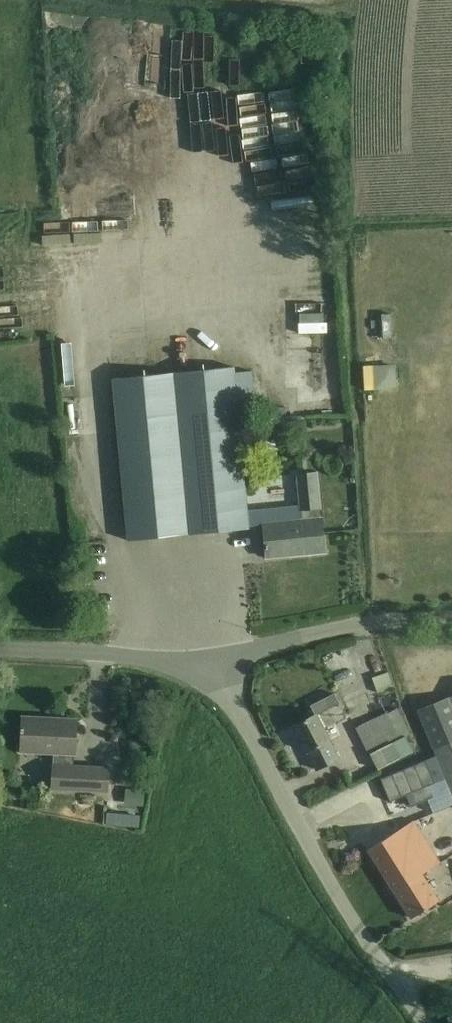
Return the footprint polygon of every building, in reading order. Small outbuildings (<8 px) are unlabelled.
[(82,229),(60,229),(59,252),(82,252),(82,229)] [(130,541),(249,529),(233,367),(114,379),(130,541)] [(394,398),(393,375),(361,376),(361,399),(394,398)] [(269,557),(324,551),(317,474),(299,475),(302,506),(249,510),(250,528),(265,526),(269,557)] [(395,688),(389,672),(386,673),(378,651),(365,656),(378,694),(395,688)] [(418,710),(437,755),(451,792),(451,696),(418,710)] [(324,728),(347,717),(340,703),(295,726),(317,770),(340,759),(324,728)] [(386,712),(357,728),(379,770),(414,752),(406,737),(410,734),(398,710),(388,715),(386,712)] [(44,720),(44,718),(24,717),(23,728),(21,728),(21,732),(23,732),(22,751),(54,753),(53,789),(108,792),(110,768),(75,766),(77,720),(61,719),(61,721),(44,720)] [(381,779),(391,802),(407,795),(412,807),(429,800),(434,813),(451,806),(451,792),(437,755),(381,779)] [(124,805),(112,805),(111,821),(124,822),(124,805)] [(441,863),(415,822),(414,821),(410,824),(369,850),(412,918),(439,901),(423,875),(441,863)]
